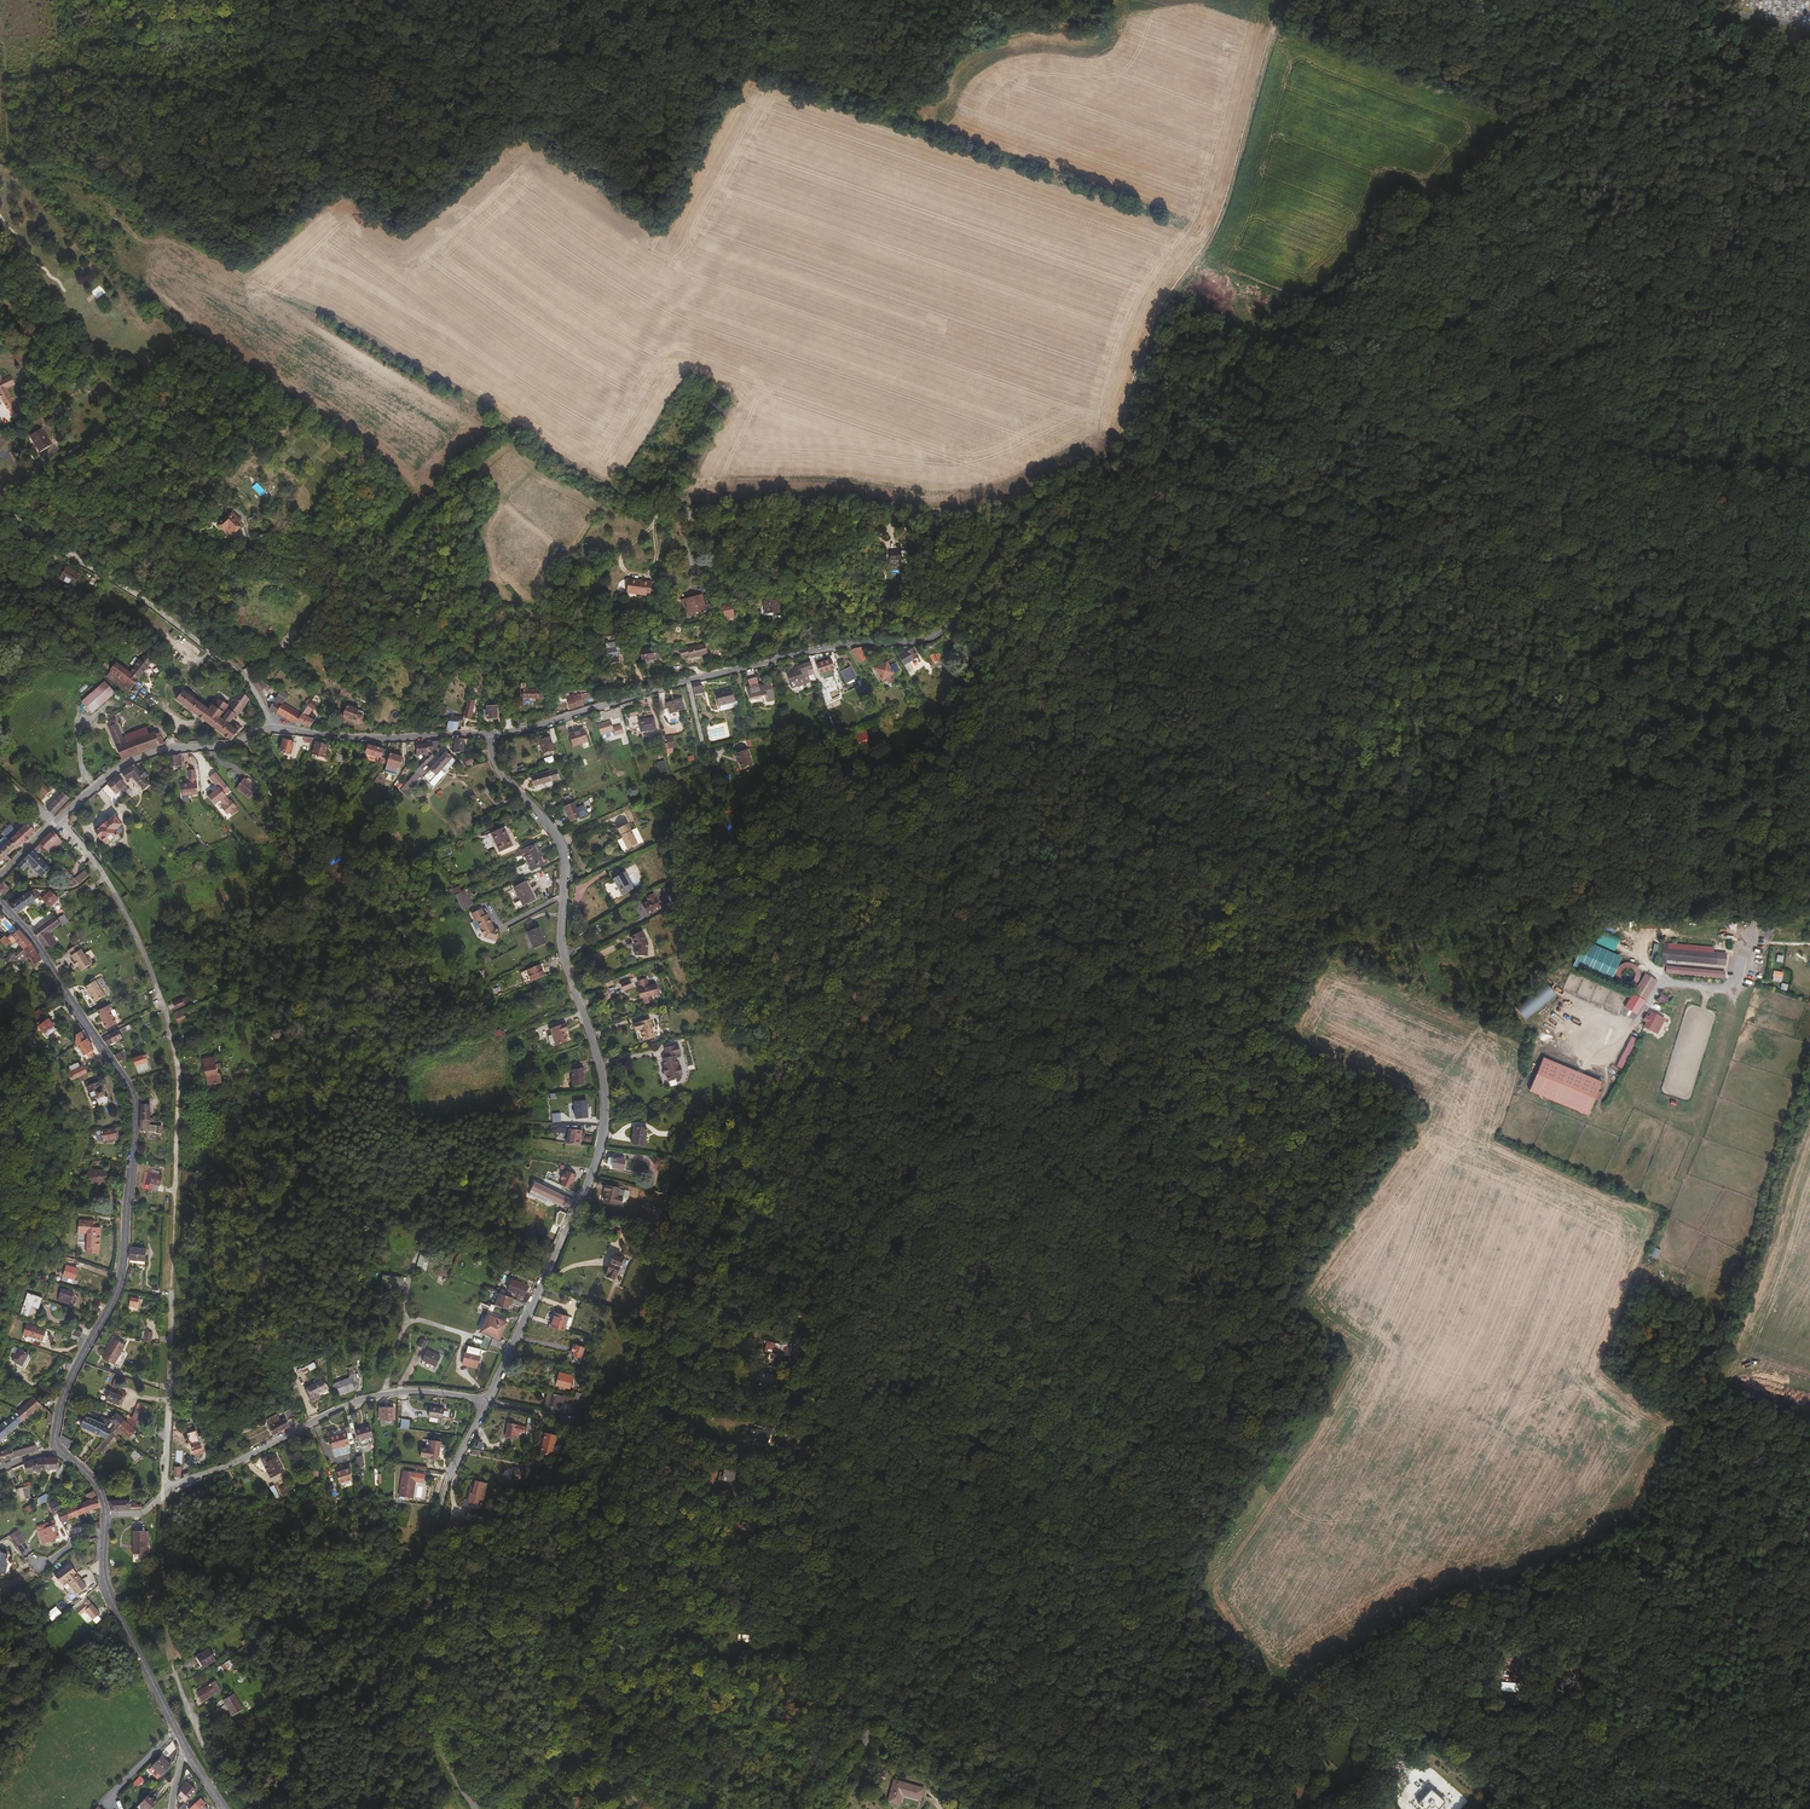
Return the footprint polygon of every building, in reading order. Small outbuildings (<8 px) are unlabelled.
[(16,380),(11,372),(3,377),(0,372),(0,383),(8,399),(15,394),(9,384),(16,380)] [(0,383),(0,390),(1,390),(7,399),(8,399),(0,383)] [(47,442),(37,426),(26,432),(36,449),(47,442)] [(235,531),(231,528),(232,525),(223,519),(221,522),(220,521),(211,533),(220,540),(223,534),(230,539),(235,531)] [(227,543),(230,539),(223,534),(220,540),(221,539),(227,543)] [(900,555),(900,548),(889,549),(889,556),(900,555)] [(74,585),(79,572),(65,565),(59,578),(74,585)] [(650,599),(653,585),(629,581),(627,595),(650,599)] [(703,614),(701,603),(684,606),(685,614),(689,613),(691,617),(703,614)] [(777,619),(778,607),(764,607),(764,618),(759,619),(763,623),(771,623),(772,619),(777,619)] [(735,626),(732,610),(723,612),(726,628),(735,626)] [(627,654),(625,648),(624,643),(608,646),(609,651),(604,653),(606,660),(607,661),(609,669),(626,666),(624,656),(627,656),(627,654)] [(708,656),(706,650),(705,645),(696,646),(688,649),(691,659),(708,656)] [(660,659),(659,652),(657,647),(651,648),(642,650),(644,657),(646,663),(660,659)] [(920,658),(919,656),(914,650),(910,653),(902,660),(907,668),(912,665),(920,658)] [(868,661),(864,656),(862,651),(859,652),(853,654),(855,658),(861,667),(868,663),(868,661)] [(137,678),(148,665),(139,659),(137,660),(136,660),(133,663),(136,665),(130,672),(137,678)] [(130,672),(116,661),(111,669),(132,685),(137,678),(130,672)] [(831,661),(818,664),(821,679),(834,676),(831,661)] [(881,685),(896,676),(901,673),(898,667),(895,663),(891,666),(889,663),(878,670),(874,673),(881,685)] [(811,679),(815,676),(811,664),(801,668),(802,671),(800,671),(798,668),(787,672),(791,683),(793,690),(807,686),(807,684),(812,682),(811,679)] [(132,685),(111,669),(106,676),(126,692),(132,685)] [(856,683),(852,673),(847,675),(850,685),(856,683)] [(91,712),(115,692),(105,680),(82,700),(91,712)] [(267,691),(270,688),(268,685),(263,683),(257,688),(261,693),(266,690),(267,691)] [(776,702),(775,694),(773,685),(764,687),(763,685),(749,687),(751,695),(752,702),(764,699),(766,704),(776,702)] [(705,696),(704,691),(703,687),(693,689),(695,698),(705,696)] [(731,696),(729,687),(726,687),(714,690),(716,704),(732,700),(731,696)] [(220,716),(223,712),(228,705),(221,699),(222,698),(219,696),(214,704),(212,703),(208,708),(181,688),(177,694),(178,696),(176,699),(225,734),(231,738),(237,731),(240,726),(231,720),(228,722),(222,718),(220,716)] [(236,714),(247,698),(248,697),(242,689),(240,692),(238,690),(228,705),(230,706),(228,709),(229,709),(235,714),(236,714)] [(346,697),(347,690),(339,689),(335,695),(346,697)] [(546,699),(546,693),(540,692),(539,690),(524,690),(525,699),(546,699)] [(128,699),(117,694),(116,698),(125,702),(128,699)] [(277,714),(284,703),(286,699),(278,694),(276,697),(278,699),(272,705),(270,709),(274,712),(277,714)] [(586,699),(592,697),(590,694),(582,696),(585,708),(588,707),(586,699)] [(272,705),(278,699),(276,697),(273,695),(268,701),(272,705)] [(585,708),(582,696),(576,698),(575,696),(571,697),(569,695),(562,698),(563,703),(567,702),(570,713),(585,708)] [(733,706),(732,700),(716,704),(718,709),(733,706)] [(315,721),(309,717),(316,704),(311,701),(302,716),(296,726),(300,728),(303,725),(311,729),(315,721)] [(684,712),(683,708),(681,701),(673,703),(666,705),(669,717),(676,715),(684,712)] [(302,716),(284,703),(277,714),(296,726),(302,716)] [(470,721),(472,704),(466,703),(463,720),(470,721)] [(359,720),(360,708),(342,706),(341,718),(359,720)] [(498,719),(496,707),(485,709),(487,721),(498,719)] [(231,720),(235,714),(229,709),(225,714),(222,718),(228,722),(231,720)] [(657,727),(655,720),(652,714),(643,717),(635,720),(637,727),(639,733),(652,729),(657,727)] [(518,727),(518,717),(512,716),(508,716),(507,726),(518,727)] [(458,732),(460,721),(449,722),(448,732),(458,732)] [(141,752),(135,739),(128,742),(125,734),(121,736),(115,722),(108,727),(122,759),(141,752)] [(615,733),(612,724),(603,726),(598,728),(601,736),(602,738),(603,738),(615,734),(616,739),(617,740),(625,738),(623,730),(615,733)] [(143,736),(148,734),(145,727),(125,734),(128,742),(135,739),(143,736)] [(866,729),(857,732),(859,740),(868,737),(866,729)] [(585,743),(584,736),(582,730),(569,734),(571,746),(581,744),(585,743)] [(163,744),(160,735),(158,734),(156,734),(155,731),(148,734),(143,736),(148,749),(163,744)] [(611,741),(616,739),(615,734),(603,738),(605,742),(611,741)] [(676,747),(675,741),(673,735),(666,737),(668,749),(676,747)] [(148,749),(143,736),(135,739),(141,752),(148,749)] [(463,751),(463,737),(455,737),(454,742),(454,752),(463,751)] [(554,753),(549,737),(539,740),(544,756),(554,753)] [(292,754),(296,740),(294,740),(293,741),(284,738),(280,750),(292,754)] [(432,749),(433,741),(432,740),(431,739),(427,739),(427,742),(416,742),(417,753),(427,752),(427,749),(430,749),(432,749)] [(325,752),(328,744),(315,741),(311,756),(326,760),(328,753),(325,752)] [(381,757),(383,748),(368,744),(365,752),(381,757)] [(437,774),(452,756),(446,750),(430,768),(425,764),(426,762),(427,763),(435,755),(432,753),(423,762),(415,770),(416,771),(400,789),(407,796),(411,791),(408,788),(421,775),(433,785),(441,778),(437,774)] [(399,766),(402,756),(387,752),(385,758),(383,762),(386,763),(385,768),(396,771),(397,766),(399,766)] [(751,768),(746,752),(734,756),(742,771),(751,768)] [(340,764),(344,756),(338,753),(334,761),(340,764)] [(178,764),(177,754),(169,755),(169,764),(178,764)] [(473,760),(470,754),(464,757),(467,763),(473,760)] [(148,774),(143,768),(140,770),(136,766),(141,764),(140,761),(135,764),(134,763),(121,772),(125,779),(130,777),(133,780),(135,779),(142,789),(149,783),(144,777),(148,774)] [(180,782),(180,795),(196,795),(195,769),(187,769),(187,782),(180,782)] [(540,785),(560,778),(557,769),(532,779),(535,787),(540,785)] [(126,787),(116,775),(110,780),(119,790),(125,798),(128,795),(123,790),(126,787)] [(256,786),(244,776),(236,786),(249,796),(256,786)] [(119,790),(110,780),(107,783),(115,794),(119,790)] [(49,791),(41,784),(36,788),(44,795),(49,791)] [(74,799),(80,794),(77,791),(70,796),(74,799)] [(53,814),(67,798),(62,792),(47,809),(53,814)] [(581,819),(579,815),(577,809),(575,805),(564,809),(569,821),(572,820),(574,825),(580,822),(579,820),(581,819)] [(638,842),(629,824),(624,814),(613,819),(623,839),(627,848),(638,842)] [(111,838),(124,828),(114,816),(105,823),(103,820),(99,823),(101,825),(95,831),(105,843),(106,843),(105,842),(107,841),(106,840),(109,836),(111,838)] [(17,832),(10,825),(2,833),(5,836),(9,841),(15,835),(22,843),(35,832),(26,823),(17,832)] [(512,844),(503,825),(491,831),(499,850),(512,844)] [(62,841),(53,830),(40,843),(44,847),(50,853),(62,841)] [(22,843),(15,835),(9,841),(15,846),(16,848),(22,843)] [(9,841),(5,836),(0,840),(0,849),(6,855),(15,846),(9,841)] [(541,851),(537,841),(522,848),(526,859),(541,851)] [(44,860),(42,858),(43,857),(41,855),(39,857),(38,856),(39,855),(38,854),(44,847),(40,843),(32,850),(24,858),(29,864),(41,876),(49,868),(43,861),(44,860)] [(0,849),(0,860),(4,856),(8,861),(10,859),(6,855),(0,849)] [(545,861),(541,851),(526,859),(530,868),(545,861)] [(29,864),(24,858),(17,866),(22,871),(29,864)] [(63,867),(59,872),(69,879),(73,875),(63,867)] [(82,880),(88,875),(84,870),(78,876),(82,880)] [(635,892),(629,881),(625,875),(612,882),(622,900),(635,892)] [(74,879),(73,877),(69,881),(74,886),(76,885),(78,883),(74,879)] [(534,896),(524,879),(513,885),(523,902),(534,896)] [(469,897),(465,888),(463,889),(455,893),(459,902),(469,897)] [(49,906),(57,898),(49,890),(41,897),(49,906)] [(15,913),(35,899),(29,891),(11,904),(9,905),(9,906),(15,913)] [(660,910),(659,908),(654,899),(652,896),(646,900),(648,904),(641,908),(647,918),(660,910)] [(462,908),(472,903),(469,897),(459,902),(462,908)] [(485,941),(498,936),(495,929),(493,930),(484,907),(470,912),(473,921),(477,919),(485,941)] [(50,929),(59,922),(57,918),(55,914),(44,922),(50,929)] [(66,920),(63,915),(57,918),(59,922),(60,923),(66,920)] [(50,937),(47,932),(50,929),(44,922),(36,928),(35,927),(33,929),(33,933),(37,938),(43,946),(45,942),(50,937)] [(543,933),(538,923),(526,929),(532,939),(543,933)] [(16,940),(23,949),(30,943),(18,929),(12,934),(11,933),(6,937),(4,935),(0,940),(0,941),(4,946),(5,947),(8,944),(9,945),(16,940)] [(1596,944),(1616,949),(1619,935),(1599,931),(1596,944)] [(649,957),(649,943),(640,932),(631,939),(635,946),(636,948),(636,957),(649,957)] [(534,943),(545,937),(543,933),(532,939),(534,943)] [(1718,960),(1719,947),(1670,942),(1670,938),(1665,938),(1663,959),(1668,960),(1668,956),(1718,960)] [(1620,960),(1622,955),(1584,940),(1574,965),(1613,981),(1634,989),(1642,968),(1620,960)] [(40,959),(31,945),(30,943),(23,949),(21,951),(24,954),(27,953),(29,955),(27,956),(31,961),(29,962),(32,966),(40,959)] [(86,958),(79,947),(76,948),(74,946),(67,951),(74,961),(73,962),(76,967),(78,966),(82,971),(91,964),(90,964),(91,963),(92,961),(89,958),(87,957),(86,958)] [(9,964),(14,955),(10,951),(4,960),(9,964)] [(545,975),(540,964),(523,971),(528,983),(545,975)] [(1725,977),(1725,970),(1666,966),(1666,974),(1725,977)] [(1645,1000),(1657,981),(1645,973),(1633,992),(1645,1000)] [(652,991),(649,984),(643,986),(640,978),(633,980),(635,988),(637,995),(639,1001),(646,999),(644,993),(652,991)] [(104,996),(95,980),(84,987),(94,1002),(104,996)] [(503,993),(501,986),(493,989),(496,996),(503,993)] [(1666,1000),(1671,994),(1664,989),(1660,995),(1666,1000)] [(185,1004),(183,998),(173,1001),(176,1007),(185,1004)] [(116,1023),(110,1010),(113,1009),(110,1004),(97,1010),(106,1028),(116,1023)] [(35,1023),(44,1015),(39,1009),(30,1018),(35,1023)] [(663,1020),(661,1012),(654,1013),(653,1018),(654,1022),(663,1020)] [(67,1024),(72,1020),(69,1015),(63,1019),(67,1024)] [(649,1034),(644,1016),(632,1019),(633,1020),(628,1021),(630,1027),(634,1026),(637,1037),(649,1034)] [(44,1033),(54,1026),(48,1019),(47,1017),(44,1019),(45,1021),(44,1021),(43,1020),(38,1024),(44,1033)] [(82,1027),(79,1023),(72,1028),(74,1033),(82,1027)] [(568,1031),(566,1025),(562,1026),(550,1030),(556,1047),(567,1043),(565,1037),(564,1033),(565,1033),(568,1031)] [(47,1036),(56,1029),(54,1026),(44,1033),(47,1036)] [(107,1046),(122,1038),(117,1030),(102,1038),(107,1046)] [(94,1049),(87,1038),(85,1039),(80,1032),(76,1034),(75,1040),(85,1055),(87,1054),(89,1057),(92,1055),(91,1053),(93,1052),(93,1050),(94,1049)] [(671,1060),(668,1050),(673,1049),(671,1041),(667,1042),(666,1042),(658,1044),(660,1053),(656,1054),(658,1062),(657,1064),(658,1069),(660,1070),(661,1076),(669,1074),(670,1077),(672,1076),(674,1073),(673,1070),(675,1067),(674,1063),(671,1060)] [(126,1059),(120,1051),(117,1053),(123,1060),(126,1059)] [(123,1060),(117,1053),(114,1056),(118,1062),(123,1060)] [(149,1070),(146,1062),(144,1057),(146,1056),(145,1055),(133,1059),(138,1074),(149,1070)] [(95,1069),(107,1063),(102,1057),(92,1062),(95,1069)] [(220,1082),(218,1073),(216,1074),(214,1062),(217,1062),(216,1059),(215,1059),(215,1057),(213,1058),(213,1057),(202,1059),(207,1085),(220,1082)] [(74,1079),(87,1073),(84,1065),(71,1071),(74,1079)] [(583,1084),(583,1068),(571,1069),(571,1085),(583,1084)] [(88,1079),(86,1074),(79,1078),(80,1082),(88,1079)] [(105,1097),(102,1088),(101,1089),(98,1082),(87,1086),(92,1099),(96,1098),(99,1107),(108,1103),(107,1101),(108,1100),(107,1097),(105,1097)] [(150,1114),(149,1104),(149,1098),(139,1098),(140,1104),(140,1123),(145,1123),(146,1121),(149,1121),(150,1114)] [(585,1116),(585,1100),(572,1100),(573,1117),(585,1116)] [(145,1132),(146,1126),(149,1126),(149,1121),(146,1121),(145,1123),(140,1123),(140,1131),(145,1132)] [(579,1144),(581,1129),(568,1127),(566,1142),(579,1144)] [(116,1137),(115,1128),(101,1131),(102,1136),(97,1137),(98,1141),(103,1140),(103,1141),(104,1141),(105,1143),(108,1142),(107,1141),(110,1140),(109,1138),(116,1137)] [(645,1147),(647,1130),(634,1129),(631,1145),(645,1147)] [(614,1156),(612,1168),(624,1170),(626,1158),(614,1156)] [(106,1174),(105,1168),(96,1169),(93,1169),(89,1167),(86,1176),(87,1176),(106,1174)] [(159,1175),(141,1170),(140,1175),(159,1180),(159,1175)] [(107,1180),(106,1174),(87,1176),(88,1185),(94,1184),(94,1181),(99,1181),(107,1180)] [(159,1180),(140,1175),(138,1187),(143,1188),(144,1183),(148,1185),(149,1183),(158,1186),(159,1180)] [(659,1189),(667,1192),(672,1179),(663,1176),(659,1189)] [(620,1199),(622,1191),(617,1190),(616,1188),(609,1186),(605,1202),(613,1204),(614,1198),(620,1199)] [(117,1201),(118,1193),(109,1192),(108,1201),(117,1201)] [(98,1255),(100,1228),(93,1228),(93,1222),(96,1222),(97,1213),(80,1212),(80,1221),(77,1221),(77,1234),(87,1235),(86,1254),(98,1255)] [(144,1255),(145,1248),(144,1249),(130,1247),(129,1261),(145,1262),(145,1261),(144,1260),(144,1257),(145,1257),(145,1255),(144,1255)] [(1649,1255),(1657,1258),(1660,1250),(1651,1247),(1649,1255)] [(619,1281),(626,1254),(616,1251),(608,1279),(616,1282),(617,1280),(619,1281)] [(659,1271),(664,1252),(659,1251),(653,1269),(659,1271)] [(73,1279),(76,1269),(66,1266),(63,1277),(73,1280),(73,1279)] [(383,1282),(395,1287),(398,1280),(386,1274),(383,1282)] [(523,1296),(527,1286),(512,1279),(508,1289),(523,1296)] [(69,1303),(73,1292),(61,1289),(58,1300),(69,1303)] [(42,1297),(26,1292),(20,1313),(28,1315),(32,1305),(39,1307),(42,1297)] [(509,1311),(513,1299),(501,1295),(497,1307),(509,1311)] [(98,1305),(100,1299),(93,1296),(91,1301),(98,1305)] [(567,1325),(569,1316),(557,1313),(554,1327),(566,1330),(567,1325)] [(500,1340),(508,1323),(492,1316),(489,1321),(488,1320),(485,1326),(486,1327),(484,1333),(495,1338),(489,1352),(500,1354),(506,1343),(506,1342),(505,1341),(501,1341),(500,1340)] [(41,1343),(44,1333),(31,1329),(28,1339),(40,1343),(41,1343)] [(79,1340),(81,1334),(72,1332),(70,1337),(79,1340)] [(150,1342),(152,1333),(144,1332),(143,1341),(150,1342)] [(485,1337),(481,1345),(487,1347),(490,1339),(485,1337)] [(425,1349),(430,1342),(424,1339),(420,1346),(425,1349)] [(114,1365),(122,1349),(111,1343),(102,1358),(114,1365)] [(572,1366),(576,1345),(569,1344),(566,1359),(562,1358),(561,1364),(572,1366)] [(784,1354),(785,1346),(778,1345),(776,1353),(784,1354)] [(480,1356),(482,1350),(469,1347),(467,1353),(480,1356)] [(22,1366),(28,1354),(19,1348),(12,1360),(16,1363),(22,1366)] [(442,1357),(429,1351),(424,1360),(437,1367),(442,1357)] [(477,1366),(480,1356),(467,1353),(465,1363),(477,1366)] [(24,1367),(31,1356),(28,1354),(22,1366),(24,1367)] [(302,1370),(305,1375),(310,1372),(307,1367),(302,1370)] [(353,1386),(359,1383),(355,1372),(354,1372),(348,1374),(349,1377),(332,1384),(335,1391),(338,1389),(340,1393),(348,1390),(347,1386),(352,1384),(353,1386)] [(773,1381),(774,1373),(767,1372),(766,1379),(773,1381)] [(313,1389),(324,1383),(319,1373),(301,1383),(310,1402),(318,1398),(313,1389)] [(115,1388),(120,1376),(116,1375),(111,1387),(115,1388)] [(568,1390),(570,1379),(559,1377),(556,1387),(568,1390)] [(119,1406),(123,1398),(124,1398),(126,1393),(117,1390),(116,1394),(109,1392),(106,1401),(119,1406)] [(557,1409),(559,1402),(569,1404),(571,1399),(549,1393),(547,1407),(557,1409)] [(19,1424),(41,1405),(33,1397),(16,1413),(17,1413),(13,1416),(19,1424)] [(143,1412),(146,1406),(137,1403),(135,1409),(140,1411),(143,1412)] [(443,1419),(445,1408),(430,1406),(429,1417),(443,1419)] [(134,1430),(140,1411),(135,1409),(132,1416),(135,1417),(134,1419),(131,1418),(124,1421),(118,1428),(112,1434),(114,1436),(115,1436),(120,1430),(133,1442),(137,1437),(132,1432),(134,1430)] [(394,1422),(395,1410),(380,1409),(380,1421),(394,1422)] [(293,1419),(290,1411),(284,1413),(287,1421),(293,1419)] [(124,1421),(115,1413),(109,1420),(118,1428),(124,1421)] [(111,1432),(103,1426),(104,1424),(98,1422),(80,1414),(76,1419),(80,1422),(78,1426),(103,1437),(105,1438),(111,1432)] [(7,1434),(19,1424),(13,1416),(7,1421),(6,1420),(1,1425),(6,1432),(7,1434)] [(118,1428),(109,1420),(108,1420),(101,1417),(98,1422),(104,1424),(103,1426),(111,1432),(112,1434),(118,1428)] [(288,1427),(284,1420),(280,1422),(278,1418),(268,1424),(274,1434),(288,1427)] [(518,1432),(519,1428),(523,1429),(523,1427),(508,1423),(506,1435),(511,1436),(517,1437),(518,1432)] [(769,1436),(771,1429),(757,1426),(755,1432),(769,1436)] [(354,1444),(349,1427),(327,1434),(336,1458),(350,1453),(347,1446),(354,1444)] [(373,1438),(370,1427),(355,1431),(358,1442),(373,1438)] [(105,1447),(114,1436),(112,1434),(111,1432),(105,1438),(101,1443),(105,1447)] [(552,1457),(557,1436),(545,1433),(540,1454),(552,1457)] [(202,1453),(197,1437),(186,1440),(187,1444),(189,1443),(193,1454),(198,1452),(199,1454),(202,1453)] [(44,1448),(42,1440),(35,1442),(35,1445),(13,1452),(14,1457),(21,1455),(39,1450),(38,1449),(42,1448),(42,1449),(44,1448)] [(450,1452),(451,1443),(431,1442),(431,1446),(432,1446),(431,1459),(441,1460),(442,1455),(441,1455),(441,1451),(450,1452)] [(13,1452),(11,1448),(0,1452),(0,1458),(1,1461),(14,1457),(13,1452)] [(141,1457),(135,1450),(128,1456),(135,1463),(141,1457)] [(356,1456),(356,1467),(364,1467),(363,1456),(356,1456)] [(273,1469),(269,1461),(267,1457),(262,1460),(268,1471),(273,1469)] [(45,1471),(44,1458),(42,1458),(30,1462),(31,1471),(45,1471)] [(58,1470),(58,1459),(44,1458),(45,1471),(58,1470)] [(284,1472),(276,1458),(269,1461),(273,1469),(268,1471),(271,1478),(284,1472)] [(352,1481),(348,1469),(335,1473),(339,1485),(352,1481)] [(524,1481),(526,1471),(521,1470),(515,1469),(513,1479),(524,1481)] [(539,1482),(544,1472),(539,1470),(535,1479),(539,1482)] [(736,1481),(738,1472),(727,1470),(725,1479),(736,1481)] [(416,1479),(417,1473),(404,1471),(404,1478),(416,1479)] [(415,1488),(416,1479),(404,1478),(403,1487),(415,1488)] [(483,1501),(487,1484),(476,1482),(473,1494),(471,1494),(469,1503),(480,1505),(482,1500),(483,1501)] [(29,1493),(27,1487),(22,1488),(20,1489),(18,1489),(16,1490),(18,1501),(25,1499),(24,1494),(29,1493)] [(342,1505),(336,1488),(327,1491),(330,1495),(330,1500),(330,1506),(342,1505)] [(98,1499),(93,1492),(86,1496),(88,1501),(98,1499)] [(60,1509),(55,1499),(47,1503),(52,1516),(57,1513),(58,1513),(57,1510),(60,1509)] [(100,1508),(98,1499),(88,1501),(81,1504),(84,1513),(94,1509),(100,1508)] [(130,1506),(129,1500),(109,1501),(107,1501),(109,1509),(109,1511),(141,1509),(145,1506),(143,1504),(141,1506),(140,1505),(130,1506)] [(84,1513),(81,1504),(67,1509),(70,1518),(84,1513)] [(33,1510),(33,1509),(31,1506),(24,1510),(26,1514),(33,1510)] [(70,1518),(67,1509),(61,1511),(58,1513),(57,1513),(61,1522),(70,1518)] [(59,1538),(55,1525),(56,1524),(54,1521),(45,1525),(46,1528),(44,1529),(38,1531),(42,1544),(59,1538)] [(149,1556),(151,1533),(137,1531),(135,1555),(149,1556)] [(25,1542),(20,1533),(11,1539),(16,1547),(25,1542)] [(408,1552),(408,1544),(399,1544),(399,1552),(408,1552)] [(71,1563),(55,1574),(62,1583),(68,1579),(77,1593),(86,1586),(77,1573),(77,1572),(71,1563)] [(99,1614),(87,1600),(75,1611),(79,1616),(84,1611),(92,1620),(99,1614)] [(56,1606),(46,1614),(52,1621),(62,1613),(56,1606)] [(701,1644),(702,1635),(693,1634),(693,1644),(701,1644)] [(216,1661),(209,1650),(199,1656),(206,1667),(216,1661)] [(206,1667),(199,1656),(197,1657),(204,1668),(206,1667)] [(215,1678),(210,1670),(203,1674),(208,1682),(215,1678)] [(204,1701),(223,1690),(217,1681),(204,1688),(202,1686),(197,1689),(204,1701)] [(244,1708),(236,1694),(225,1700),(233,1714),(244,1708)] [(870,1739),(875,1730),(869,1726),(863,1735),(870,1739)] [(160,1775),(169,1765),(161,1756),(151,1766),(160,1775)] [(140,1769),(134,1763),(130,1767),(136,1773),(140,1769)] [(134,1786),(142,1779),(139,1775),(131,1783),(134,1786)] [(919,1798),(922,1787),(893,1779),(887,1799),(898,1802),(901,1793),(919,1798)] [(195,1790),(186,1782),(179,1789),(180,1791),(182,1792),(180,1793),(180,1795),(182,1797),(186,1800),(195,1790)] [(159,1799),(155,1796),(154,1797),(149,1792),(141,1801),(149,1808),(150,1808),(159,1799)] [(204,1803),(200,1798),(194,1803),(192,1801),(188,1804),(190,1807),(189,1808),(190,1808),(198,1808),(204,1803)]
